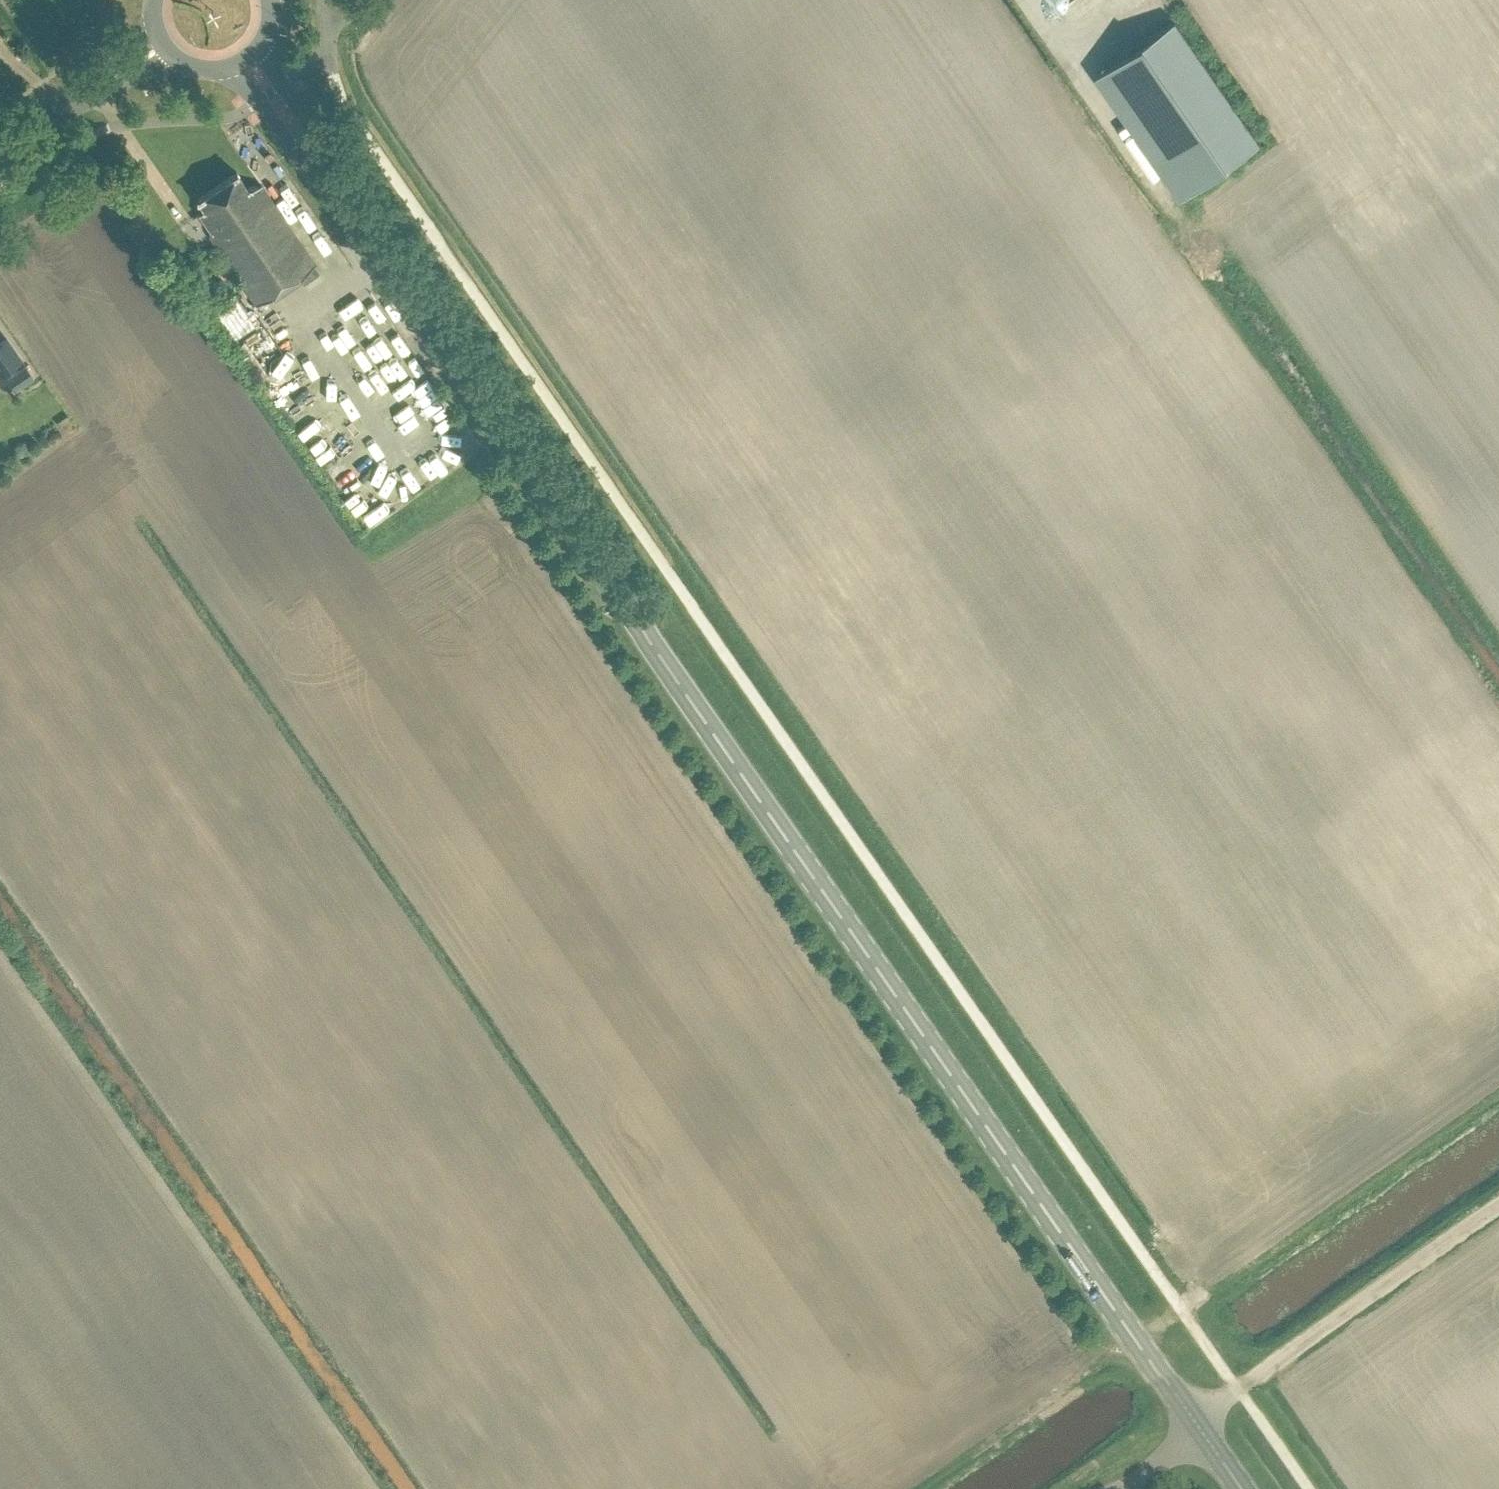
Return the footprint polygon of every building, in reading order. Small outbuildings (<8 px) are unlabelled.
[(1175,18),(1099,71),(1184,194),(1260,141),(1175,18)] [(197,197),(204,208),(199,212),(211,231),(208,233),(256,303),(315,262),(261,183),(260,183),(247,186),(236,170),(197,197)] [(310,279),(315,290),(332,282),(327,271),(310,279)] [(236,329),(258,320),(244,288),(222,297),(236,329)] [(358,322),(365,298),(353,294),(347,319),(358,322)] [(250,324),(262,344),(284,331),(272,311),(250,324)] [(364,319),(377,338),(386,332),(373,313),(364,319)] [(343,355),(351,350),(342,336),(334,342),(343,355)] [(21,358),(6,337),(0,341),(0,373),(21,358)] [(370,361),(378,356),(367,337),(359,342),(370,361)] [(331,361),(340,357),(333,339),(323,343),(331,361)] [(380,346),(399,369),(408,362),(389,339),(380,346)] [(358,375),(365,369),(353,354),(346,360),(358,375)] [(7,377),(15,388),(33,376),(25,364),(7,377)] [(283,389),(303,375),(295,365),(276,379),(283,389)] [(391,391),(400,385),(390,369),(381,375),(391,391)] [(413,369),(403,375),(417,398),(427,392),(413,369)] [(304,400),(293,407),(299,417),(319,405),(307,386),(299,392),(304,400)] [(408,413),(417,407),(406,392),(398,398),(408,413)] [(431,417),(441,413),(434,396),(424,400),(431,417)] [(306,417),(314,426),(328,415),(320,405),(306,417)] [(397,411),(387,414),(393,430),(402,426),(397,411)] [(421,412),(412,417),(423,437),(433,431),(421,412)] [(461,413),(453,419),(471,441),(479,435),(461,413)] [(337,436),(319,447),(325,458),(344,447),(337,436)] [(431,466),(464,451),(457,437),(425,452),(431,466)] [(384,442),(380,452),(399,459),(403,449),(384,442)] [(418,443),(409,447),(416,462),(425,458),(418,443)] [(412,477),(421,471),(409,455),(401,462),(412,477)] [(355,474),(346,489),(356,495),(365,480),(355,474)] [(407,494),(418,490),(413,475),(402,478),(407,494)] [(365,511),(376,514),(383,493),(371,490),(365,511)]
